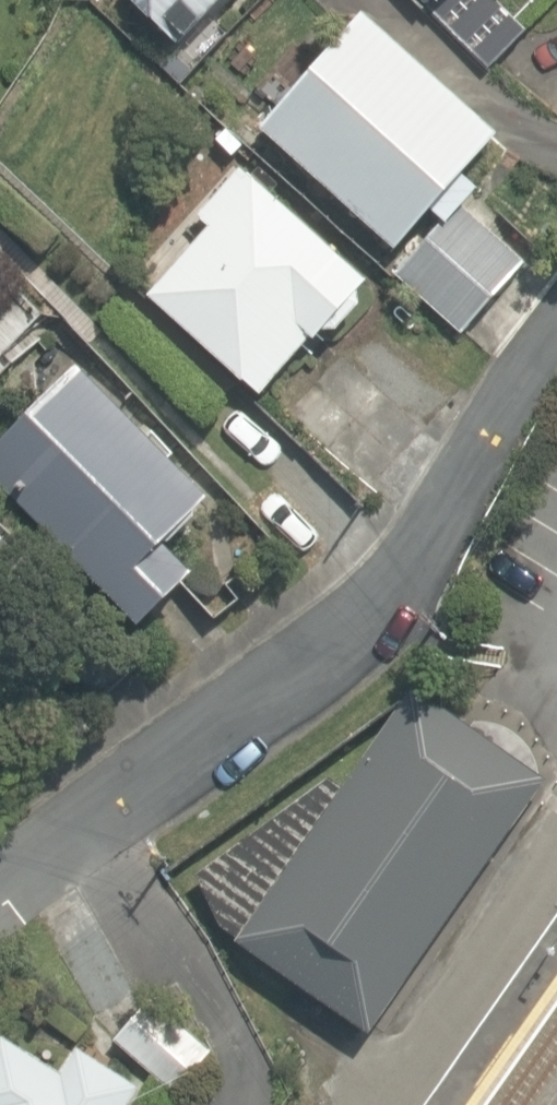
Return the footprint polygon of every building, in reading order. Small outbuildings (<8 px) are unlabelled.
[(191,64),(256,0),(127,0),(191,64)] [(462,24),(485,0),(436,0),(462,24)] [(483,334),(539,273),(475,215),(530,155),(370,11),(260,133),(483,334)] [(202,228),(143,294),(270,408),(323,349),(336,361),(397,294),(229,144),(196,181),(209,193),(189,216),(202,228)] [(67,457),(17,505),(144,636),(250,533),(88,365),(31,420),(67,457)] [(550,785),(413,692),(346,791),(332,783),(202,882),(229,937),(241,944),(378,1037),(550,785)] [(122,1049),(194,1104),(209,1104),(240,1066),(158,1002),(122,1049)] [(102,1067),(89,1088),(14,1043),(0,1066),(0,1104),(164,1104),(102,1067)]
